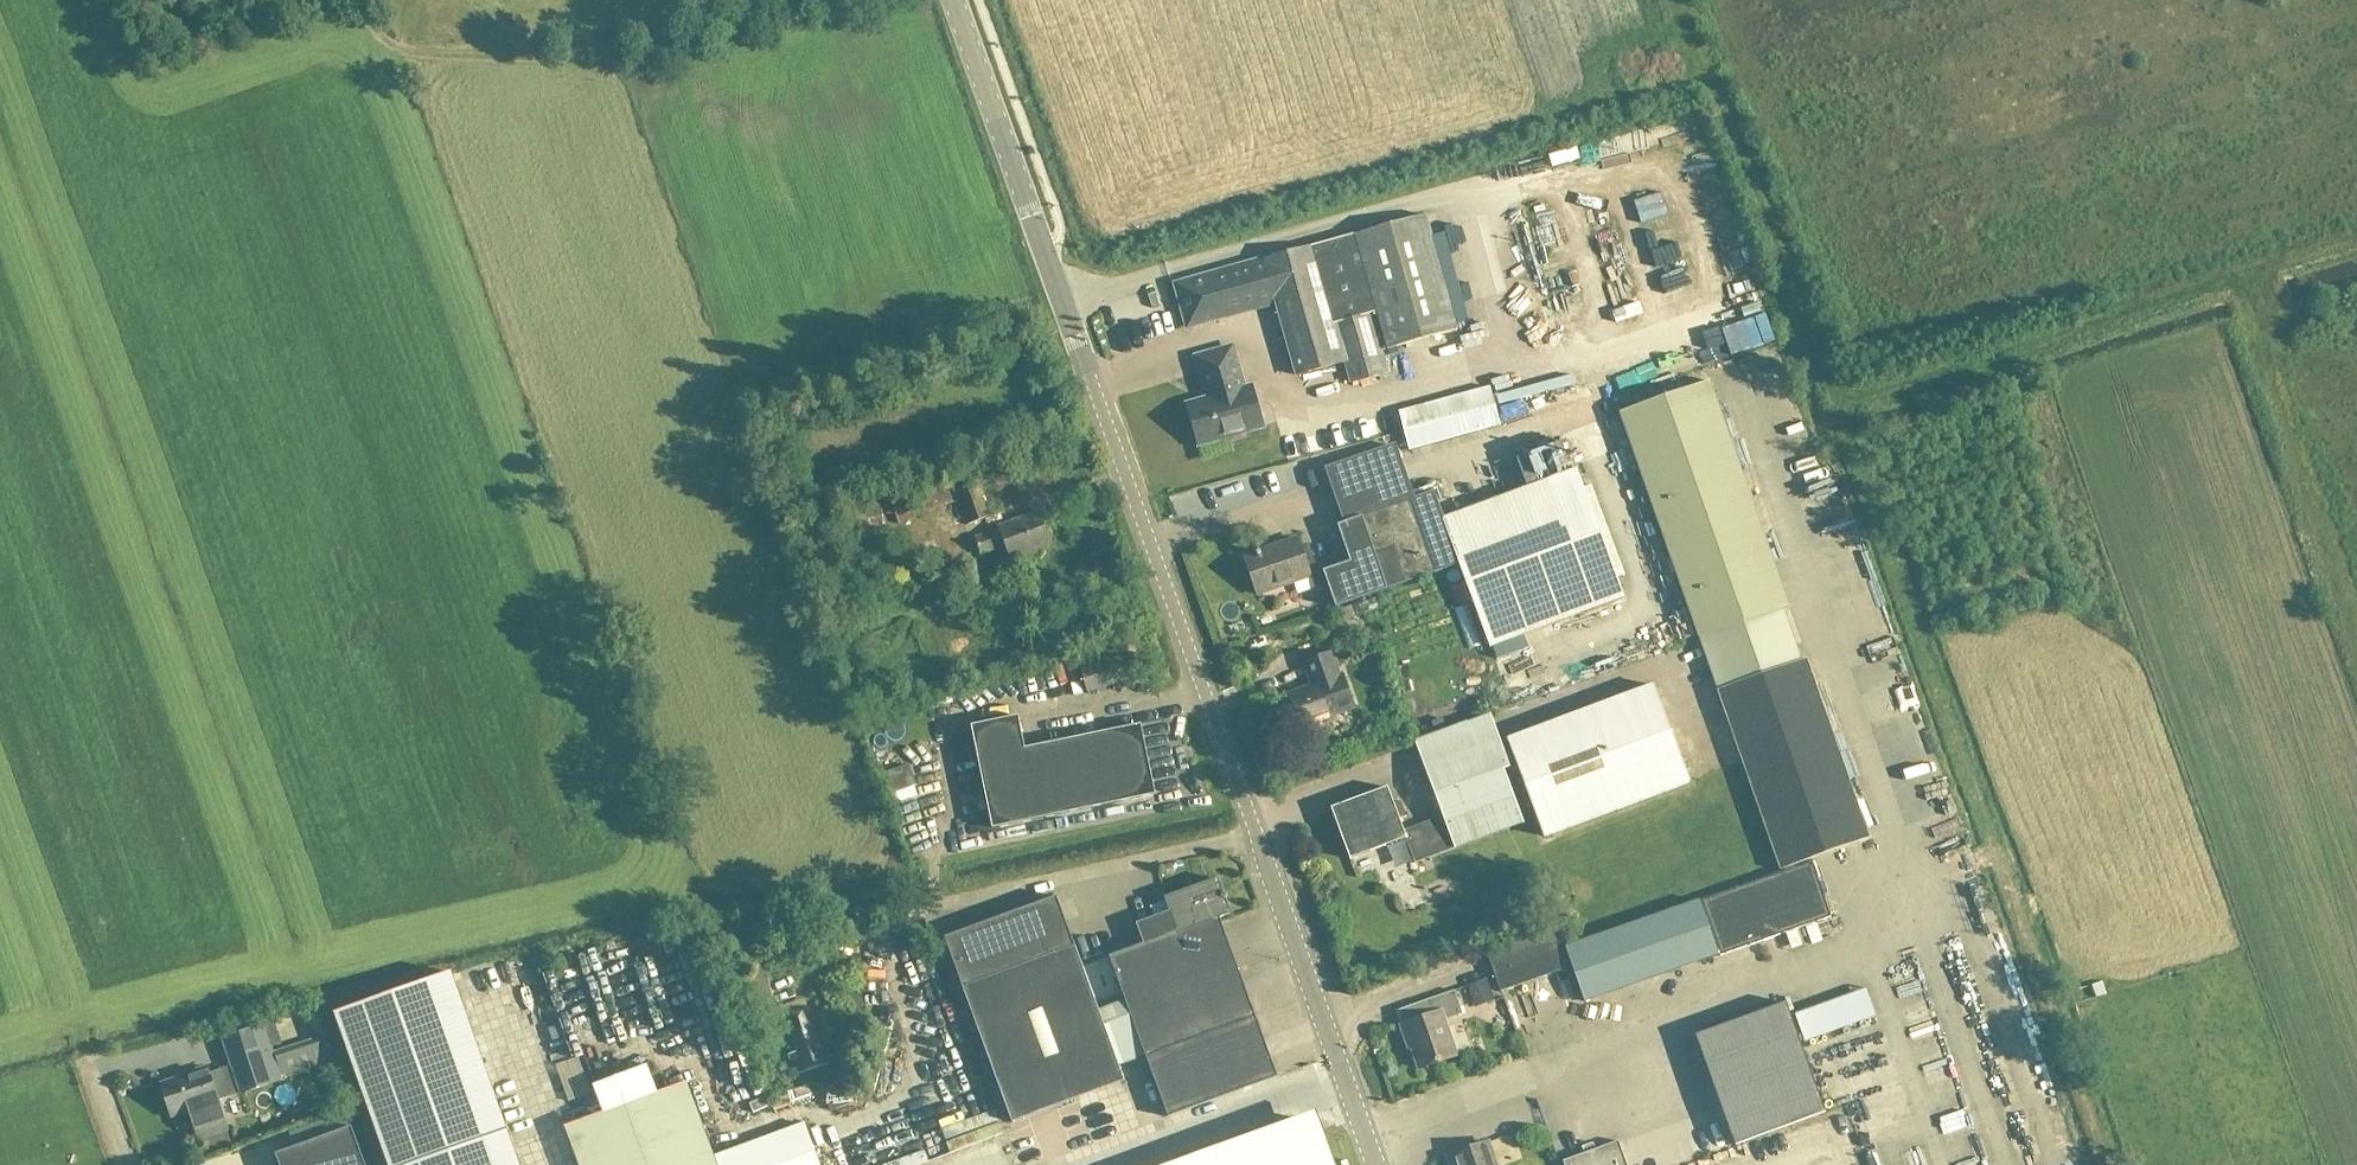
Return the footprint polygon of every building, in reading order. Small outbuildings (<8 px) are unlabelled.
[(1423,217),(1344,239),(1383,374),(1384,374),(1378,353),(1455,332),(1453,324),(1460,321),(1431,222),(1424,223),(1423,217)] [(1383,374),(1344,239),(1261,262),(1261,263),(1216,275),(1173,286),(1184,329),(1227,318),(1227,317),(1273,304),(1293,377),(1342,363),(1347,384),(1383,374)] [(1205,402),(1185,407),(1196,447),(1260,430),(1249,390),(1240,392),(1229,350),(1193,360),(1205,402)] [(1805,661),(1799,663),(1780,611),(1787,609),(1707,383),(1618,414),(1778,872),(1868,841),(1805,661)] [(1486,390),(1395,415),(1406,453),(1497,428),(1486,390)] [(1559,441),(1544,411),(1535,416),(1550,445),(1559,441)] [(1436,573),(1411,500),(1393,449),(1322,473),(1340,525),(1334,528),(1347,564),(1320,573),(1332,610),(1436,573)] [(1430,494),(1411,500),(1436,573),(1456,566),(1487,650),(1620,600),(1573,472),(1439,521),(1430,494)] [(1034,562),(1050,555),(1036,517),(1022,523),(1013,500),(961,520),(973,551),(986,546),(997,575),(1015,569),(1016,573),(1035,566),(1034,562)] [(842,540),(893,525),(886,502),(835,517),(842,540)] [(1254,597),(1282,588),(1316,576),(1308,554),(1300,557),(1294,540),(1241,559),(1254,597)] [(1310,688),(1288,696),(1300,729),(1352,709),(1340,675),(1338,676),(1330,655),(1301,665),(1310,688)] [(1077,670),(1084,694),(1127,683),(1120,659),(1077,670)] [(1437,820),(1400,834),(1403,841),(1413,866),(1521,827),(1522,829),(1534,825),(1541,840),(1686,785),(1651,689),(1497,746),(1488,720),(1487,717),(1409,746),(1437,820)] [(990,831),(1154,797),(1139,727),(1023,751),(1016,718),(969,728),(990,831)] [(1403,841),(1400,834),(1396,822),(1403,819),(1397,804),(1390,806),(1384,790),(1327,811),(1346,862),(1403,841)] [(944,839),(964,837),(962,813),(943,814),(944,839)] [(1696,904),(1562,950),(1556,929),(1483,954),(1497,994),(1569,970),(1581,1004),(1827,920),(1808,865),(1696,904)] [(1054,903),(942,944),(960,992),(1009,1126),(1121,1085),(1118,1075),(1115,1068),(1142,1058),(1145,1065),(1145,1067),(1165,1120),(1274,1080),(1255,1027),(1235,975),(1216,921),(1227,917),(1222,903),(1224,898),(1219,896),(1214,882),(1161,902),(1167,916),(1160,919),(1132,929),(1139,948),(1106,960),(1122,1004),(1095,1013),(1072,951),(1054,903)] [(750,962),(775,957),(773,945),(747,950),(750,962)] [(505,1134),(449,975),(332,1016),(385,1164),(418,1164),(505,1134)] [(1914,1019),(1940,1010),(1929,978),(1903,987),(1914,1019)] [(1796,1004),(1802,1032),(1876,1017),(1869,988),(1796,1004)] [(1406,1041),(1416,1071),(1452,1059),(1440,1023),(1459,1017),(1451,993),(1395,1012),(1400,1027),(1399,1027),(1404,1042),(1406,1041)] [(1782,1005),(1692,1038),(1732,1148),(1821,1116),(1782,1005)] [(776,1019),(778,1025),(788,1058),(786,1059),(792,1078),(826,1067),(814,1030),(817,1029),(811,1009),(776,1019)] [(1915,1019),(1921,1043),(1946,1037),(1941,1013),(1915,1019)] [(204,1070),(186,1077),(187,1078),(159,1088),(169,1120),(187,1114),(196,1142),(226,1132),(215,1103),(237,1096),(237,1097),(279,1083),(268,1049),(278,1046),(272,1025),(221,1041),(229,1068),(206,1076),(204,1070)] [(1954,1046),(1931,1048),(1935,1097),(1957,1095),(1954,1046)] [(601,1059),(571,1069),(576,1083),(606,1073),(601,1059)] [(710,1153),(685,1084),(562,1129),(575,1164),(675,1164),(710,1153)] [(1320,1132),(1296,1121),(1175,1164),(1332,1164),(1320,1132)] [(712,1158),(714,1164),(816,1164),(802,1126),(712,1158)] [(276,1164),(362,1164),(349,1130),(273,1157),(276,1164)] [(505,1134),(418,1164),(516,1164),(505,1134)] [(1615,1145),(1561,1164),(1622,1164),(1615,1145)] [(1446,1159),(1448,1164),(1492,1164),(1485,1146),(1446,1159)] [(675,1164),(714,1164),(712,1158),(710,1153),(675,1164)]
